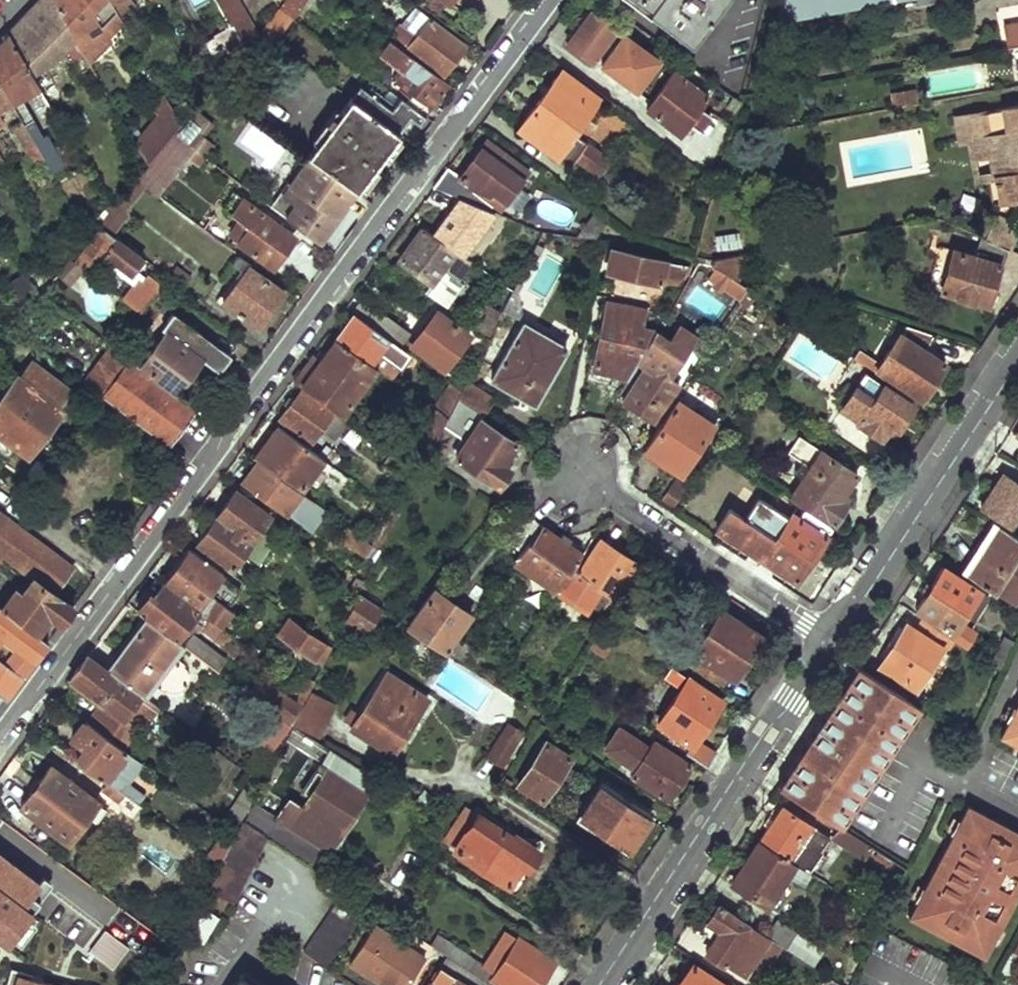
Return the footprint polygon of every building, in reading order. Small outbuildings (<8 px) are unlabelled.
[(53,0),(38,0),(6,32),(31,73),(40,67),(50,61),(66,46),(73,59),(84,53),(53,0)] [(84,53),(86,58),(101,50),(88,29),(99,22),(101,27),(119,16),(117,13),(110,0),(53,0),(84,53)] [(117,13),(133,4),(131,0),(110,0),(117,13)] [(236,41),(237,42),(252,34),(233,0),(213,0),(236,41)] [(294,19),(306,0),(282,0),(277,6),(292,18),(294,19)] [(693,46),(729,0),(631,0),(693,46)] [(904,0),(786,0),(791,21),(904,0)] [(1017,12),(1017,0),(994,0),(999,18),(1017,12)] [(258,30),(274,41),(292,18),(277,6),(258,30)] [(616,28),(590,9),(566,41),(592,61),(616,28)] [(406,48),(442,75),(464,44),(418,10),(394,43),(404,51),(406,48)] [(63,162),(45,131),(41,132),(21,96),(38,85),(31,73),(6,32),(0,39),(0,83),(9,100),(19,118),(41,157),(48,171),(63,162)] [(1006,35),(1008,45),(1017,43),(1017,33),(1006,35)] [(222,70),(240,47),(237,42),(236,41),(214,56),(222,70)] [(421,113),(426,117),(449,84),(404,51),(394,43),(391,42),(385,49),(408,65),(398,81),(406,88),(399,97),(421,113)] [(698,108),(707,97),(675,71),(657,58),(627,94),(679,133),(688,122),(698,129),(708,116),(698,108)] [(48,80),(40,67),(31,73),(38,85),(39,85),(47,80),(48,80)] [(574,158),(598,178),(610,162),(570,131),(596,96),(561,70),(517,128),(568,165),(574,158)] [(56,96),(47,80),(39,85),(48,101),(56,96)] [(9,100),(0,83),(0,106),(9,100)] [(393,131),(405,114),(415,122),(421,113),(399,97),(386,87),(380,95),(367,85),(364,89),(356,84),(347,96),(393,131)] [(893,107),(918,102),(915,88),(890,93),(893,107)] [(329,121),(381,160),(398,135),(393,131),(347,96),(329,121)] [(166,100),(154,113),(161,124),(172,110),(166,100)] [(1017,197),(1017,104),(959,115),(964,138),(970,137),(981,136),(986,156),(993,156),(1003,200),(1017,197)] [(139,150),(147,164),(172,132),(180,123),(172,110),(161,124),(139,150)] [(612,149),(629,125),(608,110),(591,134),(612,149)] [(176,135),(204,156),(212,145),(197,134),(208,120),(196,111),(176,135)] [(33,162),(41,157),(19,118),(12,123),(33,162)] [(309,156),(357,192),(381,160),(329,121),(306,153),(309,156)] [(146,186),(157,195),(188,156),(198,163),(204,156),(176,135),(138,180),(146,186)] [(994,202),(1003,200),(993,156),(986,156),(981,136),(970,137),(977,179),(989,176),(994,202)] [(434,186),(494,212),(499,206),(503,208),(529,173),(486,140),(458,175),(448,167),(434,186)] [(290,182),(337,217),(357,192),(309,156),(290,182)] [(138,180),(120,204),(126,209),(146,186),(138,180)] [(269,204),(320,242),(337,217),(290,182),(289,183),(286,181),(269,204)] [(476,217),(485,223),(494,212),(434,186),(425,198),(453,209),(437,232),(454,245),(476,217)] [(231,234),(271,265),(294,237),(244,199),(233,213),(240,220),(231,234)] [(993,215),(1000,218),(1003,200),(994,202),(993,215)] [(115,205),(99,227),(112,237),(127,216),(123,213),(126,209),(120,204),(119,205),(115,205)] [(592,240),(603,222),(593,215),(579,238),(592,240)] [(1009,249),(1017,231),(1017,227),(1000,218),(993,215),(981,236),(1009,249)] [(103,255),(128,274),(140,256),(112,237),(99,227),(72,261),(80,266),(89,273),(103,255)] [(470,262),(423,228),(400,261),(431,284),(425,292),(447,309),(465,285),(457,279),(470,262)] [(739,230),(714,235),(717,252),(742,247),(739,230)] [(937,278),(985,300),(1009,249),(981,236),(974,249),(955,241),(937,278)] [(643,271),(664,274),(668,261),(614,250),(609,272),(640,279),(643,271)] [(224,301),(259,328),(286,292),(250,268),(252,265),(239,255),(233,263),(245,273),(224,301)] [(711,274),(740,291),(742,257),(713,263),(712,268),(711,274)] [(70,259),(57,272),(66,281),(80,266),(72,261),(70,259)] [(167,277),(182,287),(189,277),(175,266),(167,277)] [(706,283),(737,305),(744,294),(740,291),(711,274),(706,283)] [(140,311),(161,285),(151,278),(129,303),(140,311)] [(696,290),(688,302),(714,318),(722,306),(696,290)] [(353,314),(405,351),(416,338),(365,300),(353,314)] [(594,369),(627,377),(637,360),(653,332),(642,329),(645,313),(610,302),(594,369)] [(480,312),(472,328),(487,336),(496,321),(480,312)] [(141,369),(174,394),(199,361),(218,374),(229,359),(166,313),(156,327),(166,335),(141,369)] [(336,338),(374,364),(380,353),(400,366),(409,354),(405,351),(353,314),(336,338)] [(420,349),(450,372),(476,339),(445,316),(424,344),(420,349)] [(488,380),(533,403),(561,346),(519,323),(488,380)] [(623,400),(652,419),(678,383),(670,376),(696,335),(680,325),(668,340),(658,332),(655,330),(653,332),(637,360),(646,365),(623,400)] [(875,371),(919,399),(944,360),(927,348),(934,337),(903,327),(878,364),(857,352),(851,360),(873,374),(875,371)] [(303,387),(340,415),(360,388),(357,385),(374,364),(336,338),(319,359),(311,353),(299,369),(307,376),(300,385),(303,387)] [(409,354),(414,357),(420,349),(424,344),(416,338),(405,351),(409,354)] [(130,361),(111,347),(85,383),(104,397),(130,361)] [(30,360),(17,378),(16,377),(0,397),(0,432),(28,453),(59,410),(56,408),(69,390),(30,360)] [(174,394),(141,369),(130,361),(104,397),(169,446),(183,428),(196,409),(174,394)] [(292,379),(300,385),(307,376),(299,369),(292,379)] [(458,395),(479,409),(487,396),(465,381),(460,390),(458,395)] [(448,415),(458,395),(460,390),(449,382),(433,405),(448,415)] [(856,423),(880,438),(890,424),(896,429),(911,404),(881,385),(874,395),(856,384),(842,404),(860,416),(856,423)] [(324,426),(337,434),(347,421),(340,415),(303,387),(279,419),(310,442),(324,426)] [(485,413),(479,409),(458,395),(448,415),(443,424),(467,439),(480,421),(485,413)] [(644,449),(678,472),(712,423),(676,399),(644,449)] [(421,445),(429,452),(443,424),(448,415),(433,405),(429,402),(407,435),(380,416),(368,432),(406,462),(421,445)] [(456,456),(497,484),(509,467),(503,462),(514,444),(480,421),(467,439),(456,456)] [(298,462),(333,488),(341,477),(329,467),(316,456),(299,443),(295,447),(273,431),(257,452),(287,476),(298,462)] [(792,493),(833,523),(845,505),(841,501),(858,475),(798,435),(787,451),(801,461),(809,466),(800,478),(792,493)] [(316,456),(329,467),(336,458),(323,448),(316,456)] [(793,472),(800,478),(809,466),(801,461),(793,472)] [(305,511),(316,520),(325,510),(288,483),(287,486),(257,462),(242,481),(273,504),(279,497),(302,515),(305,511)] [(1009,526),(1017,512),(1017,484),(1002,473),(980,506),(1009,526)] [(216,516),(249,540),(268,515),(234,491),(216,516)] [(715,527),(795,580),(829,526),(803,509),(798,516),(791,514),(787,517),(756,496),(742,516),(729,508),(715,527)] [(53,593),(72,567),(0,512),(0,560),(4,555),(33,578),(53,593)] [(196,541),(230,566),(249,540),(216,516),(196,541)] [(995,593),(998,588),(1016,601),(1017,597),(1017,537),(992,520),(961,571),(995,593)] [(511,561),(556,589),(566,573),(581,550),(558,537),(540,526),(528,544),(525,542),(519,550),(511,561)] [(365,557),(372,545),(348,527),(340,538),(365,557)] [(633,561),(598,538),(573,578),(566,573),(556,589),(553,594),(580,612),(583,608),(596,616),(633,561)] [(164,585),(221,627),(234,612),(212,596),(226,577),(190,550),(164,585)] [(953,638),(962,644),(972,631),(959,621),(978,591),(942,566),(915,609),(951,631),(948,635),(953,638)] [(52,613),(62,621),(72,608),(53,593),(33,578),(21,593),(15,589),(1,607),(36,634),(52,613)] [(146,617),(175,638),(188,619),(219,644),(228,632),(221,627),(164,585),(160,582),(150,595),(147,593),(136,609),(146,617)] [(407,626),(442,648),(467,613),(432,589),(407,626)] [(352,625),(362,631),(378,606),(356,592),(346,610),(343,619),(352,625)] [(759,637),(702,597),(687,619),(695,624),(706,631),(691,652),(685,661),(725,688),(759,637)] [(33,660),(46,642),(36,634),(1,607),(0,607),(0,653),(6,645),(8,641),(33,660)] [(279,632),(311,656),(324,641),(290,616),(279,632)] [(142,692),(146,696),(156,683),(152,680),(180,642),(175,638),(146,617),(109,667),(142,692)] [(336,634),(343,639),(352,625),(343,619),(336,634)] [(880,664),(915,687),(940,646),(946,651),(953,638),(948,635),(924,620),(916,630),(905,624),(880,664)] [(192,630),(183,643),(219,668),(228,655),(192,630)] [(8,641),(6,645),(13,650),(4,662),(22,675),(33,660),(8,641)] [(140,695),(88,654),(75,672),(94,687),(88,695),(101,705),(88,722),(123,748),(140,727),(141,728),(159,705),(146,696),(142,692),(140,695)] [(22,675),(4,662),(0,659),(0,695),(5,699),(22,675)] [(705,766),(714,752),(695,739),(720,698),(672,666),(664,677),(679,688),(658,721),(689,743),(684,751),(705,766)] [(817,729),(879,769),(920,706),(858,666),(817,729)] [(292,685),(305,694),(308,690),(313,679),(300,670),(292,685)] [(88,695),(94,687),(75,672),(69,680),(88,695)] [(248,692),(260,701),(272,686),(260,677),(248,692)] [(350,724),(390,753),(415,717),(411,713),(419,701),(387,681),(380,690),(376,688),(350,724)] [(260,701),(290,723),(300,705),(272,686),(260,701)] [(331,702),(308,690),(305,694),(300,705),(290,723),(313,736),(331,702)] [(1017,705),(1000,738),(1017,747),(1017,705)] [(254,735),(269,748),(287,724),(271,712),(254,735)] [(123,748),(88,722),(86,720),(74,737),(85,745),(76,758),(111,784),(127,796),(132,800),(139,791),(128,783),(143,762),(123,748)] [(488,754),(504,765),(523,736),(507,725),(488,754)] [(630,776),(665,799),(688,763),(655,741),(649,748),(620,727),(607,749),(636,768),(630,776)] [(318,758),(326,743),(295,729),(288,744),(318,758)] [(839,826),(840,827),(879,769),(817,729),(779,787),(839,826)] [(518,784),(541,802),(568,759),(545,744),(518,784)] [(272,833),(316,862),(363,792),(318,760),(279,819),(252,800),(244,817),(243,819),(269,837),(272,833)] [(22,804),(68,841),(97,802),(51,766),(22,804)] [(575,819),(626,852),(650,814),(600,781),(575,819)] [(105,791),(120,803),(127,796),(111,784),(105,791)] [(229,806),(244,817),(252,800),(254,796),(242,787),(229,806)] [(759,841),(809,873),(830,838),(783,808),(759,841)] [(985,959),(1017,896),(1017,833),(969,809),(951,843),(963,849),(938,891),(928,885),(910,919),(985,959)] [(455,848),(507,884),(519,866),(525,871),(536,853),(478,813),(455,848)] [(43,884),(50,874),(14,847),(23,835),(0,819),(0,897),(18,873),(35,885),(43,884)] [(210,888),(233,904),(269,837),(243,819),(237,832),(221,866),(210,888)] [(221,866),(237,832),(228,826),(211,858),(221,866)] [(830,838),(868,865),(876,850),(840,827),(839,826),(830,838)] [(767,903),(774,908),(783,897),(776,891),(786,877),(801,886),(809,873),(759,841),(732,882),(766,905),(767,903)] [(928,885),(938,891),(963,849),(951,843),(928,885)] [(302,951),(327,967),(371,905),(345,888),(302,951)] [(705,952),(722,965),(749,924),(719,903),(709,921),(721,928),(705,952)] [(191,932),(204,940),(219,914),(205,906),(191,932)] [(767,935),(813,965),(820,954),(775,924),(767,935)] [(375,926),(350,963),(383,984),(408,984),(425,959),(375,926)] [(498,976),(520,942),(508,934),(487,969),(498,976)] [(439,938),(434,948),(447,956),(490,984),(543,984),(558,962),(521,939),(520,942),(498,976),(487,969),(439,938)] [(447,956),(428,984),(424,982),(423,984),(490,984),(447,956)] [(691,965),(679,984),(722,984),(691,965)] [(14,967),(9,984),(74,984),(14,967)] [(747,975),(740,984),(763,984),(747,975)]
